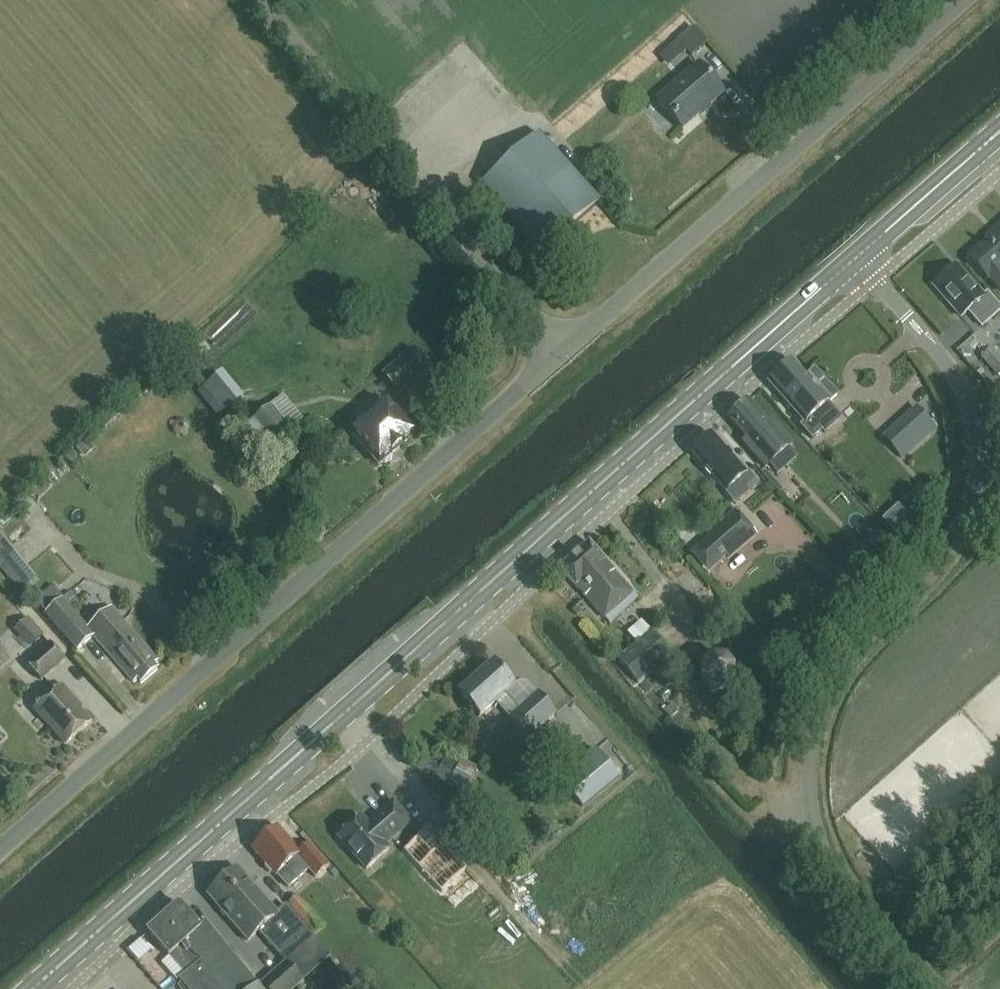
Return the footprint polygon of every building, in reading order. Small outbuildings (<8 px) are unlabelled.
[(693,26),(677,40),(691,56),(707,42),(693,26)] [(681,128),(723,93),(698,64),(657,99),(681,128)] [(544,254),(550,247),(597,200),(538,134),(483,184),(544,254)] [(999,292),(999,269),(999,268),(999,267),(999,224),(996,228),(998,230),(967,257),(985,279),(987,278),(999,292)] [(980,326),(999,309),(986,293),(982,297),(954,266),(932,286),(960,318),(967,311),(980,326)] [(259,323),(255,319),(265,310),(254,299),(215,336),(232,354),(246,341),(243,339),(259,323)] [(999,370),(999,357),(991,347),(979,357),(995,375),(999,370)] [(399,392),(428,367),(412,348),(383,374),(399,392)] [(810,418),(836,395),(815,370),(805,378),(791,362),(768,383),(803,423),(799,427),(810,440),(821,430),(810,418)] [(276,404),(292,430),(304,422),(287,397),(276,404)] [(381,463),(382,462),(388,463),(394,458),(394,452),(415,434),(388,402),(354,432),(381,463)] [(764,468),(792,444),(771,421),(767,424),(747,402),(728,418),(746,439),(742,442),(764,468)] [(897,423),(882,437),(901,458),(917,444),(935,427),(916,406),(897,423)] [(256,454),(288,430),(271,407),(239,431),(256,454)] [(725,492),(747,473),(731,449),(727,451),(713,434),(692,452),(725,492)] [(920,530),(898,506),(883,520),(905,544),(920,530)] [(700,544),(691,551),(707,571),(716,564),(726,555),(729,558),(757,534),(735,509),(707,533),(709,535),(700,544)] [(8,547),(0,538),(0,554),(8,547)] [(603,618),(618,605),(633,593),(589,542),(560,568),(603,618)] [(25,567),(10,580),(19,590),(34,578),(25,567)] [(70,608),(78,601),(70,591),(44,613),(77,650),(93,635),(70,608)] [(158,662),(118,614),(113,608),(88,628),(134,682),(138,679),(141,683),(157,669),(154,665),(158,662)] [(31,651),(49,640),(33,615),(15,626),(31,651)] [(637,684),(671,655),(650,630),(616,659),(637,684)] [(40,680),(62,660),(48,643),(25,663),(40,680)] [(712,657),(702,665),(700,678),(708,690),(724,692),(733,684),(734,671),(725,659),(712,657)] [(526,738),(555,713),(537,691),(519,707),(505,692),(513,685),(493,662),(459,692),(479,716),(495,702),(526,738)] [(64,744),(89,722),(73,703),(75,701),(60,685),(33,709),(64,744)] [(581,808),(619,777),(596,748),(558,780),(581,808)] [(338,837),(366,869),(389,850),(385,845),(411,822),(394,802),(374,819),(375,821),(369,826),(361,817),(338,837)] [(272,872),(275,875),(276,874),(287,886),(307,868),(315,877),(328,865),(308,843),(299,852),(276,827),(270,832),(269,830),(262,836),(264,838),(252,849),(265,864),(264,867),(269,872),(272,872)] [(430,827),(402,852),(438,892),(466,867),(430,827)] [(220,910),(220,913),(224,918),(227,918),(247,940),(257,930),(279,954),(307,930),(285,906),(277,914),(248,882),(247,883),(236,870),(209,895),(219,906),(217,907),(220,910)] [(296,895),(287,904),(313,934),(323,925),(296,895)] [(500,934),(516,928),(505,901),(490,907),(500,934)] [(198,926),(178,903),(162,916),(222,988),(260,988),(204,921),(198,926)] [(162,916),(145,930),(167,955),(182,973),(176,979),(185,988),(222,988),(162,916)] [(285,961),(261,983),(267,988),(292,988),(302,980),(285,961)]
